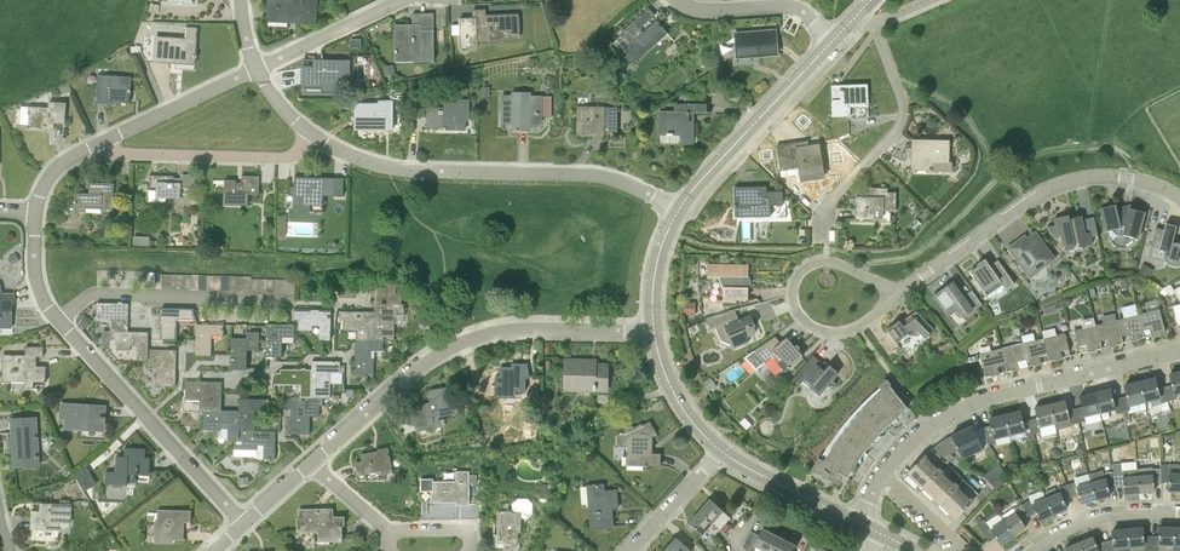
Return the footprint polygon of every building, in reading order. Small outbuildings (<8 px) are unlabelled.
[(316,21),(317,0),(269,0),(268,18),(265,18),(265,26),(288,27),(315,28),(316,21)] [(396,59),(420,59),(420,61),(435,61),(434,15),(419,15),(419,25),(396,25),(396,59)] [(518,16),(460,18),(461,46),(478,46),(478,37),(519,35),(518,16)] [(634,60),(667,32),(657,21),(643,33),(633,22),(621,32),(631,44),(624,50),(634,60)] [(736,34),(737,46),(737,57),(778,54),(777,43),(776,31),(736,34)] [(197,39),(144,35),(143,57),(145,61),(160,62),(195,65),(196,58),(197,59),(197,55),(196,55),(196,49),(197,39)] [(126,47),(118,51),(123,61),(131,57),(126,47)] [(349,81),(350,61),(313,60),(313,67),(303,67),(303,86),(337,87),(337,81),(349,81)] [(393,66),(382,68),(384,79),(394,78),(393,66)] [(446,70),(443,66),(437,72),(441,75),(446,70)] [(130,91),(131,77),(98,75),(97,89),(96,101),(130,103),(130,91)] [(831,85),(833,117),(850,116),(850,119),(869,118),(868,84),(831,85)] [(490,87),(481,86),(480,97),(490,97),(490,87)] [(542,122),(542,121),(552,121),(552,98),(542,98),(542,96),(531,96),(531,93),(513,93),(513,96),(503,96),(502,124),(512,124),(512,130),(530,130),(530,129),(529,129),(529,126),(538,126),(542,122)] [(468,121),(468,99),(457,99),(457,103),(445,103),(445,109),(428,109),(428,127),(444,127),(445,129),(465,129),(465,121),(468,121)] [(356,129),(392,129),(393,101),(379,101),(379,104),(356,103),(356,129)] [(65,124),(66,103),(49,102),(49,108),(30,107),(30,116),(29,128),(49,129),(49,123),(65,124)] [(707,113),(707,104),(680,103),(680,112),(659,112),(659,144),(694,144),(694,112),(707,113)] [(604,132),(618,132),(617,108),(604,108),(604,107),(576,108),(577,136),(604,136),(604,132)] [(950,140),(928,139),(912,139),(911,171),(950,171),(950,140)] [(825,176),(820,143),(796,147),(795,142),(777,145),(780,171),(798,168),(800,179),(825,176)] [(965,166),(955,176),(960,180),(969,170),(965,166)] [(181,198),(181,188),(181,178),(174,178),(174,176),(150,175),(150,190),(149,190),(149,202),(167,202),(167,198),(181,198)] [(259,195),(260,176),(242,176),(242,183),(236,183),(236,180),(224,180),(224,204),(248,205),(249,195),(259,195)] [(343,196),(344,178),(295,177),(294,187),(291,186),(291,195),(294,195),(294,205),(323,206),(323,196),(343,196)] [(101,209),(113,210),(114,183),(90,182),(89,193),(76,193),(75,212),(101,213),(101,209)] [(753,187),(753,189),(747,189),(747,187),(734,187),(735,204),(734,204),(734,209),(735,209),(735,217),(770,216),(770,218),(786,218),(786,204),(783,204),(783,191),(767,191),(767,186),(753,187)] [(856,196),(856,219),(869,219),(879,219),(879,222),(890,223),(891,212),(896,212),(897,193),(888,193),(888,188),(867,187),(866,197),(856,196)] [(1138,238),(1145,212),(1129,207),(1129,210),(1124,209),(1117,210),(1116,204),(1100,208),(1106,231),(1112,230),(1113,237),(1114,240),(1115,241),(1116,242),(1118,243),(1119,244),(1121,244),(1123,244),(1125,244),(1126,244),(1128,243),(1129,242),(1130,241),(1132,239),(1133,237),(1138,238)] [(924,210),(919,215),(923,219),(928,214),(924,210)] [(1098,238),(1094,217),(1082,219),(1081,215),(1070,217),(1069,215),(1055,218),(1056,225),(1048,227),(1055,237),(1056,236),(1055,236),(1061,235),(1063,246),(1078,243),(1079,247),(1092,244),(1091,240),(1098,238)] [(1174,238),(1177,226),(1166,223),(1164,229),(1156,227),(1151,246),(1159,249),(1164,251),(1164,253),(1164,255),(1164,257),(1165,259),(1166,261),(1167,262),(1168,263),(1170,264),(1172,265),(1174,265),(1176,265),(1178,265),(1179,264),(1179,239),(1174,238)] [(1041,269),(1055,258),(1036,232),(1027,239),(1025,236),(1008,248),(1027,275),(1039,266),(1041,269)] [(150,239),(136,238),(136,245),(150,246),(150,239)] [(16,253),(8,257),(11,264),(20,260),(16,253)] [(1015,284),(998,260),(990,265),(985,259),(977,264),(978,266),(971,271),(976,280),(974,281),(980,289),(982,287),(992,302),(1008,292),(1006,290),(1015,284)] [(748,276),(748,265),(708,264),(708,275),(719,276),(719,277),(720,279),(720,280),(722,285),(723,286),(724,287),(724,301),(736,302),(736,299),(748,299),(748,288),(746,288),(746,276),(748,276)] [(1154,270),(1143,264),(1138,272),(1149,278),(1154,270)] [(251,279),(251,276),(244,276),(243,291),(251,291),(251,279)] [(259,279),(251,279),(251,291),(250,294),(258,295),(259,279)] [(1129,288),(1128,279),(1120,280),(1121,289),(1129,288)] [(295,296),(296,283),(296,280),(288,280),(288,295),(295,296)] [(1143,289),(1140,281),(1132,284),(1135,292),(1143,289)] [(972,310),(963,296),(952,282),(934,295),(957,328),(967,321),(964,316),(972,310)] [(404,315),(405,304),(402,304),(402,294),(396,293),(396,283),(385,283),(385,287),(377,287),(376,312),(375,340),(384,340),(384,337),(395,337),(395,315),(404,315)] [(964,293),(971,307),(983,300),(975,287),(964,293)] [(1168,293),(1165,287),(1158,291),(1162,297),(1168,293)] [(12,328),(12,303),(15,303),(15,294),(0,293),(0,328),(12,328)] [(1069,305),(1072,302),(1071,297),(1063,299),(1064,306),(1069,305)] [(696,302),(684,302),(683,314),(695,315),(696,302)] [(110,331),(112,331),(117,331),(128,331),(129,304),(97,303),(97,319),(110,319),(110,331)] [(177,319),(197,320),(193,309),(162,308),(161,340),(177,340),(177,319)] [(1144,337),(1165,332),(1160,309),(1138,314),(1142,330),(1144,337)] [(331,340),(331,312),(295,311),(295,320),(300,320),(299,330),(313,330),(313,325),(320,325),(320,340),(331,340)] [(376,312),(362,311),(340,311),(340,319),(344,320),(344,330),(358,330),(357,340),(365,340),(375,340),(376,312)] [(747,338),(749,337),(754,334),(756,330),(754,326),(756,326),(751,315),(732,323),(731,321),(729,311),(707,318),(710,329),(716,327),(721,340),(731,344),(733,344),(735,348),(748,342),(747,338)] [(912,341),(907,336),(909,334),(908,332),(912,330),(917,330),(925,338),(934,329),(928,323),(920,315),(918,317),(913,317),(911,314),(901,322),(899,320),(887,329),(897,343),(901,349),(912,341)] [(1144,337),(1142,330),(1138,314),(1117,320),(1121,336),(1122,337),(1123,343),(1144,337)] [(93,320),(84,315),(79,323),(87,329),(93,320)] [(1028,317),(1030,325),(1038,323),(1036,315),(1028,317)] [(1123,343),(1122,337),(1121,336),(1117,320),(1096,325),(1099,337),(1100,341),(1102,348),(1123,343)] [(224,324),(198,324),(196,324),(196,355),(212,356),(212,335),(224,335),(224,329),(224,325),(224,324)] [(295,326),(294,326),(267,325),(266,357),(282,357),(283,337),(295,337),(295,326)] [(1100,341),(1099,337),(1096,325),(1074,330),(1080,353),(1102,348),(1100,341)] [(128,331),(117,331),(112,331),(112,340),(117,340),(117,350),(130,350),(130,346),(137,346),(137,360),(148,360),(148,349),(149,332),(128,331)] [(260,350),(260,337),(260,332),(247,332),(247,338),(231,338),(231,369),(247,370),(247,350),(260,350)] [(1071,355),(1066,337),(1065,333),(1044,338),(1048,354),(1047,354),(1049,361),(1071,355)] [(781,342),(776,337),(775,336),(754,350),(765,362),(772,356),(785,371),(803,355),(799,351),(799,349),(800,349),(800,348),(800,347),(799,346),(797,345),(796,345),(795,345),(794,346),(787,337),(781,342)] [(1028,366),(1049,361),(1047,354),(1048,354),(1044,338),(1022,343),(1026,359),(1028,366)] [(365,340),(357,340),(356,339),(355,376),(374,376),(374,358),(372,358),(372,351),(384,351),(384,340),(375,340),(365,340)] [(1007,371),(1028,366),(1026,359),(1022,343),(1001,348),(1005,364),(1007,371)] [(44,366),(44,347),(26,346),(26,355),(3,355),(3,360),(3,382),(25,382),(25,388),(34,388),(34,382),(46,382),(46,366),(44,366)] [(986,377),(1007,371),(1005,364),(1001,348),(980,354),(986,377)] [(176,386),(176,367),(176,350),(148,349),(148,360),(148,368),(157,368),(157,386),(176,386)] [(832,389),(837,384),(832,380),(839,372),(830,364),(827,367),(813,355),(793,378),(800,384),(803,381),(819,395),(828,385),(832,389)] [(607,385),(607,365),(595,365),(595,361),(567,360),(566,389),(596,389),(596,384),(607,385)] [(340,361),(335,361),(312,361),(312,369),(311,397),(320,397),(330,398),(331,372),(340,372),(340,361)] [(525,392),(526,364),(512,363),(512,368),(501,368),(500,376),(496,376),(495,393),(516,394),(516,392),(525,392)] [(311,397),(312,369),(280,369),(280,373),(277,373),(273,377),(273,388),(275,388),(275,385),(301,385),(300,397),(311,397)] [(1179,392),(1179,372),(1169,374),(1172,385),(1165,386),(1168,401),(1175,399),(1174,394),(1179,392)] [(717,386),(712,377),(703,383),(708,392),(709,391),(717,386)] [(1165,386),(1158,388),(1155,378),(1140,382),(1146,407),(1161,403),(1161,402),(1162,402),(1165,413),(1171,411),(1171,407),(1169,408),(1168,401),(1165,386)] [(222,382),(201,382),(186,381),(185,400),(203,401),(204,396),(211,396),(210,410),(221,410),(222,382)] [(896,418),(908,408),(887,381),(873,393),(861,405),(849,418),(838,431),(828,446),(819,460),(814,469),(821,473),(820,474),(826,479),(827,476),(839,481),(843,474),(848,477),(856,464),(865,452),(874,440),(885,428),(896,418)] [(1146,407),(1140,382),(1125,385),(1127,395),(1120,397),(1126,420),(1131,419),(1128,410),(1130,410),(1129,405),(1144,401),(1146,407)] [(441,427),(439,417),(459,413),(453,385),(429,390),(430,407),(414,410),(419,431),(441,427)] [(1120,397),(1113,399),(1110,389),(1095,393),(1100,412),(1114,409),(1116,413),(1123,411),(1125,420),(1126,420),(1120,397)] [(1085,416),(1100,412),(1095,393),(1079,397),(1082,406),(1075,408),(1078,423),(1086,421),(1085,416)] [(311,397),(300,397),(292,397),(292,399),(278,399),(287,408),(291,408),(291,434),(299,434),(310,434),(310,415),(320,416),(320,397),(311,397)] [(268,412),(268,400),(240,398),(240,411),(239,431),(255,431),(255,410),(264,411),(264,412),(268,412)] [(1075,408),(1068,410),(1065,400),(1050,404),(1056,428),(1078,423),(1075,408)] [(104,430),(105,406),(62,403),(61,418),(66,418),(65,428),(104,430)] [(1056,428),(1050,404),(1034,408),(1037,417),(1030,419),(1033,434),(1041,432),(1039,427),(1054,423),(1056,428)] [(221,410),(210,410),(203,410),(203,418),(208,418),(208,429),(221,429),(221,426),(229,426),(228,439),(234,439),(234,449),(239,449),(239,431),(240,411),(221,410)] [(1030,419),(1023,421),(1020,411),(1005,415),(1010,434),(1025,430),(1026,435),(1027,435),(1029,441),(1035,439),(1033,434),(1030,419)] [(987,439),(1010,434),(1005,415),(989,419),(991,425),(984,427),(985,430),(987,439)] [(14,452),(15,467),(39,466),(36,417),(12,419),(13,439),(10,439),(11,452),(14,452)] [(623,431),(617,435),(617,446),(627,446),(626,465),(647,466),(647,465),(661,466),(661,453),(652,453),(653,436),(657,434),(650,421),(643,425),(641,423),(634,427),(633,425),(623,431)] [(985,430),(984,427),(974,429),(972,425),(952,435),(944,439),(952,453),(959,450),(963,458),(982,450),(989,447),(989,446),(988,445),(985,430)] [(255,431),(239,431),(239,449),(244,449),(257,450),(257,445),(265,445),(264,459),(275,459),(276,432),(255,431)] [(938,443),(944,457),(947,461),(953,458),(951,454),(952,453),(944,439),(938,443)] [(201,441),(197,445),(204,453),(209,448),(201,441)] [(942,459),(944,457),(938,443),(931,449),(926,455),(925,455),(908,473),(924,488),(941,470),(940,468),(945,462),(942,459)] [(1085,452),(1083,444),(1078,445),(1076,449),(1077,454),(1085,452)] [(356,463),(358,475),(365,473),(366,478),(393,472),(388,447),(378,449),(378,453),(372,454),(372,453),(362,455),(363,462),(356,463)] [(1061,454),(1055,447),(1049,453),(1056,459),(1061,454)] [(117,457),(116,472),(106,472),(106,485),(116,485),(128,485),(128,474),(150,475),(151,457),(145,457),(146,448),(125,448),(125,457),(117,457)] [(996,489),(1007,477),(999,463),(984,477),(996,489)] [(1140,492),(1137,469),(1122,471),(1121,463),(1114,464),(1116,486),(1124,485),(1124,494),(1140,492)] [(1108,487),(1116,486),(1114,464),(1112,464),(1113,472),(1104,473),(1103,470),(1089,474),(1096,499),(1110,495),(1108,487)] [(1169,482),(1169,490),(1179,490),(1179,474),(1170,474),(1170,464),(1161,464),(1161,468),(1161,482),(1169,482)] [(1154,482),(1161,482),(1161,468),(1152,468),(1152,467),(1138,469),(1137,469),(1140,492),(1155,491),(1154,482)] [(954,471),(949,477),(941,470),(924,488),(940,503),(963,479),(963,478),(958,484),(956,482),(961,477),(954,471)] [(456,504),(469,505),(469,472),(456,472),(456,482),(434,481),(434,502),(456,502),(456,504)] [(1081,503),(1096,499),(1089,474),(1088,474),(1091,483),(1077,487),(1075,481),(1066,484),(1071,498),(1079,495),(1081,503)] [(940,503),(956,518),(973,500),(979,493),(963,479),(940,503)] [(618,508),(616,490),(604,491),(604,484),(587,486),(591,529),(613,527),(612,508),(618,508)] [(1064,500),(1071,498),(1066,484),(1058,487),(1060,492),(1046,498),(1053,514),(1067,508),(1064,500)] [(521,518),(528,518),(532,514),(533,503),(529,499),(518,498),(512,503),(512,512),(499,511),(499,523),(498,523),(497,543),(494,542),(494,547),(504,547),(504,550),(518,550),(518,532),(521,532),(521,518)] [(1039,520),(1053,514),(1046,498),(1032,504),(1030,500),(1022,504),(1029,516),(1036,512),(1039,520)] [(725,512),(711,499),(700,511),(717,526),(720,529),(731,518),(725,512)] [(58,541),(58,530),(59,530),(59,522),(71,523),(71,505),(45,504),(44,511),(32,511),(32,529),(32,540),(58,541)] [(1021,520),(1029,516),(1022,504),(1014,508),(1001,516),(1014,535),(1026,527),(1021,520)] [(345,526),(345,516),(333,516),(333,508),(299,509),(299,518),(297,518),(297,532),(318,532),(318,542),(343,541),(342,526),(345,526)] [(191,522),(191,511),(158,509),(157,521),(155,521),(154,539),(184,540),(185,522),(191,522)] [(706,537),(717,526),(700,511),(690,523),(706,537)] [(1001,544),(1014,535),(1001,516),(999,513),(986,522),(984,518),(982,519),(980,515),(975,518),(990,541),(996,537),(1001,544)] [(1174,544),(1175,528),(1159,527),(1159,536),(1151,536),(1151,550),(1158,550),(1173,550),(1174,544)] [(1144,536),(1143,528),(1128,529),(1130,550),(1139,550),(1144,550),(1151,550),(1151,536),(1144,536)] [(779,537),(763,529),(759,535),(751,531),(743,547),(750,550),(772,550),(779,537)] [(1128,529),(1112,530),(1113,538),(1105,541),(1108,550),(1130,550),(1128,529)] [(1096,543),(1093,536),(1079,542),(1083,550),(1108,550),(1105,541),(1096,543)] [(796,545),(779,537),(772,550),(793,550),(796,545)] [(668,550),(691,550),(676,538),(666,549),(668,550)] [(1079,542),(1065,548),(1067,550),(1083,550),(1079,542)]
